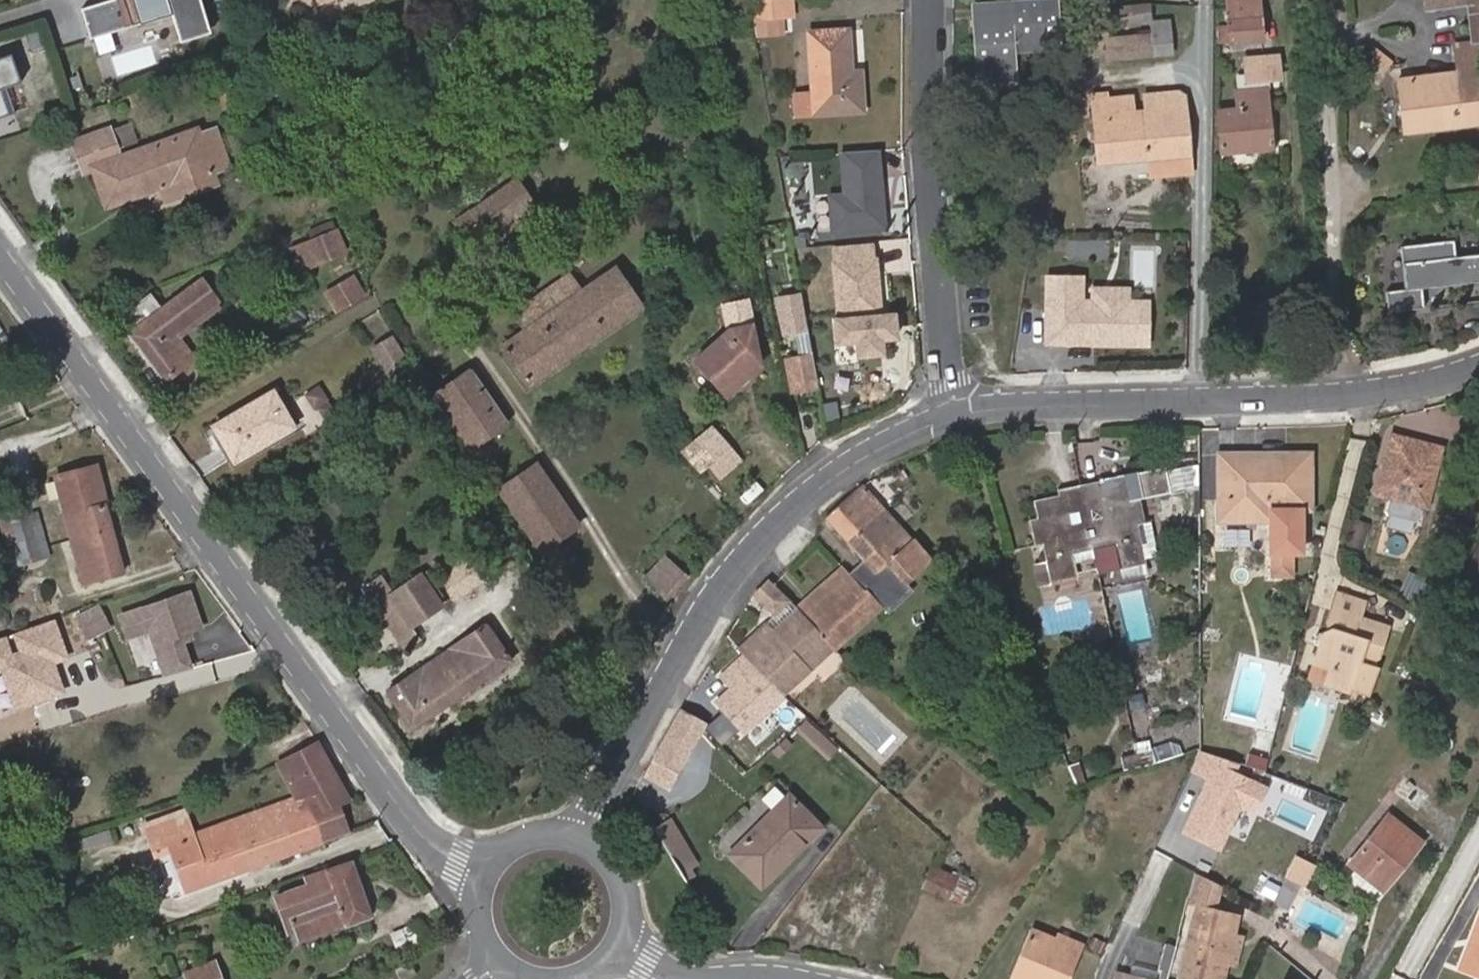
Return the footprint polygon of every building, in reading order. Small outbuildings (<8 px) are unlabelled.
[(87,10),(96,40),(177,14),(185,41),(215,32),(206,0),(119,0),(87,10)] [(790,0),(749,0),(752,18),(791,16),(790,0)] [(1252,0),(1221,0),(1224,40),(1256,39),(1252,0)] [(981,42),(974,43),(976,83),(988,82),(988,83),(988,84),(989,84),(989,85),(990,85),(991,85),(992,86),(993,85),(994,85),(995,85),(995,84),(996,83),(996,82),(1016,81),(1014,60),(1014,52),(1060,49),(1056,4),(980,7),(981,42)] [(1150,20),(1150,19),(1149,4),(1121,7),(1122,23),(1150,20)] [(1169,18),(1150,19),(1150,20),(1151,25),(1126,27),(1127,36),(1108,37),(1110,58),(1173,52),(1169,18)] [(844,32),(806,34),(811,115),(860,112),(858,74),(846,75),(844,32)] [(1060,57),(1060,49),(1014,52),(1014,60),(1060,57)] [(16,109),(7,82),(20,77),(11,50),(0,54),(0,114),(16,109)] [(1217,110),(1222,152),(1272,147),(1265,89),(1269,88),(1268,79),(1279,78),(1277,55),(1243,58),(1245,74),(1237,75),(1238,88),(1235,88),(1238,108),(1217,110)] [(1399,77),(1405,131),(1478,122),(1478,82),(1477,68),(1399,77)] [(1016,87),(1016,81),(996,82),(996,83),(995,84),(995,85),(994,85),(993,85),(992,86),(991,85),(990,85),(989,85),(989,84),(988,84),(988,83),(988,82),(976,83),(976,89),(1016,87)] [(1141,114),(1145,158),(1188,154),(1184,95),(1178,88),(1143,92),(1145,114),(1141,114)] [(1097,163),(1145,158),(1141,114),(1133,115),(1132,93),(1107,95),(1107,92),(1091,93),(1097,163)] [(220,179),(201,127),(125,156),(114,126),(76,140),(88,171),(98,167),(112,203),(162,184),(177,179),(182,193),(220,179)] [(874,152),(838,153),(840,195),(825,196),(827,231),(878,228),(874,152)] [(177,179),(162,184),(167,199),(182,193),(177,179)] [(554,227),(533,199),(520,179),(506,188),(517,203),(439,260),(462,292),(554,227)] [(335,231),(291,249),(300,270),(343,251),(335,231)] [(1478,279),(1478,251),(1455,254),(1453,238),(1400,244),(1405,286),(1385,289),(1388,309),(1424,305),(1422,286),(1478,279)] [(879,317),(875,264),(872,264),(870,248),(832,251),(833,267),(831,267),(835,321),(838,321),(840,336),(864,334),(863,319),(879,317)] [(617,269),(501,346),(528,383),(641,307),(617,269)] [(357,274),(329,290),(339,307),(366,292),(357,274)] [(196,354),(183,335),(177,327),(219,298),(205,276),(164,305),(153,289),(123,310),(135,326),(130,329),(165,378),(184,364),(187,369),(196,363),(192,357),(196,354)] [(1045,344),(1065,344),(1065,337),(1092,336),(1092,344),(1147,344),(1147,300),(1127,300),(1090,300),(1080,300),(1080,276),(1044,277),(1045,344)] [(1090,288),(1090,300),(1127,300),(1126,288),(1090,288)] [(800,292),(778,295),(784,328),(806,324),(800,292)] [(177,327),(183,335),(224,305),(219,298),(177,327)] [(761,363),(748,300),(726,304),(730,330),(696,359),(724,394),(761,363)] [(394,366),(411,357),(398,334),(381,344),(394,366)] [(790,388),(817,385),(811,352),(786,356),(790,388)] [(435,393),(472,447),(507,421),(470,368),(435,393)] [(323,383),(309,392),(317,404),(331,395),(323,383)] [(277,390),(218,424),(237,458),(296,424),(277,390)] [(321,406),(330,419),(338,413),(329,401),(321,406)] [(687,450),(700,465),(723,444),(709,429),(687,450)] [(1392,434),(1376,495),(1427,508),(1441,450),(1406,442),(1407,438),(1392,434)] [(723,444),(700,465),(713,479),(736,459),(723,444)] [(1310,508),(1309,452),(1286,453),(1286,456),(1256,457),(1256,460),(1236,460),(1236,453),(1219,454),(1220,500),(1232,500),(1232,520),(1271,520),(1272,551),(1273,551),(1292,551),(1302,551),(1301,508),(1310,508)] [(749,474),(736,459),(713,479),(726,494),(749,474)] [(535,460),(498,486),(541,549),(578,523),(535,460)] [(65,506),(105,491),(98,464),(58,473),(65,506)] [(1144,498),(1174,493),(1171,466),(1141,473),(1142,480),(1128,483),(1103,488),(1109,518),(1088,522),(1093,545),(1114,541),(1118,564),(1144,559),(1138,526),(1142,525),(1137,499),(1144,498)] [(1101,480),(1080,484),(1088,522),(1109,518),(1103,488),(1101,480)] [(862,484),(828,515),(850,541),(884,510),(862,484)] [(1088,522),(1080,484),(1059,489),(1061,497),(1067,526),(1088,522)] [(113,527),(105,491),(65,506),(74,538),(113,527)] [(1093,545),(1088,522),(1067,526),(1061,497),(1036,502),(1040,518),(1035,519),(1041,545),(1045,544),(1053,577),(1077,572),(1071,549),(1093,545)] [(1149,523),(1144,498),(1137,499),(1142,525),(1149,523)] [(1232,520),(1232,500),(1220,500),(1220,521),(1232,520)] [(884,510),(850,541),(866,558),(899,527),(884,510)] [(1034,546),(1041,545),(1035,519),(1028,521),(1034,546)] [(23,552),(40,547),(33,525),(7,533),(9,544),(21,541),(23,552)] [(124,570),(113,527),(74,538),(84,581),(124,570)] [(872,565),(857,578),(878,600),(901,579),(905,584),(930,562),(899,527),(866,558),(872,565)] [(1471,590),(1478,594),(1478,544),(1460,580),(1469,585),(1471,581),(1475,583),(1471,590)] [(42,557),(40,547),(23,552),(26,561),(42,557)] [(1292,572),(1292,551),(1273,551),(1274,573),(1292,572)] [(666,593),(688,572),(669,553),(647,573),(666,593)] [(464,557),(441,572),(454,592),(478,578),(464,557)] [(866,558),(850,572),(857,578),(872,565),(866,558)] [(1039,582),(1050,580),(1047,559),(1036,560),(1039,582)] [(1144,559),(1118,564),(1121,571),(1146,567),(1144,559)] [(850,572),(843,564),(808,596),(845,637),(882,605),(878,600),(857,578),(850,572)] [(422,574),(441,601),(451,594),(431,566),(422,574)] [(390,569),(381,576),(393,593),(403,587),(390,569)] [(393,593),(381,576),(365,586),(408,647),(451,616),(441,601),(422,574),(403,587),(393,593)] [(767,579),(752,593),(772,615),(787,601),(767,579)] [(901,579),(878,600),(882,605),(905,584),(901,579)] [(905,584),(882,605),(889,613),(912,592),(905,584)] [(191,589),(117,613),(126,640),(150,631),(166,679),(194,670),(183,637),(204,630),(191,589)] [(1363,657),(1373,659),(1376,660),(1382,654),(1391,626),(1362,617),(1367,602),(1340,594),(1331,623),(1332,625),(1327,625),(1326,630),(1328,633),(1325,635),(1312,679),(1353,691),(1361,664),(1363,657)] [(808,596),(797,607),(834,647),(845,637),(808,596)] [(100,600),(75,611),(86,637),(111,626),(100,600)] [(834,647),(797,607),(773,627),(767,620),(740,645),(747,653),(783,693),(834,647)] [(0,638),(0,675),(1,675),(14,713),(67,695),(56,662),(68,658),(55,619),(0,638)] [(513,661),(487,623),(388,690),(413,729),(513,661)] [(744,729),(783,693),(747,653),(722,675),(732,686),(717,699),(744,729)] [(1371,667),(1373,659),(1363,657),(1361,664),(1371,667)] [(1129,675),(1122,677),(1125,694),(1133,692),(1129,675)] [(706,723),(680,710),(656,755),(679,768),(681,769),(706,723)] [(352,798),(318,740),(278,760),(299,793),(301,793),(309,811),(312,810),(324,839),(351,828),(342,805),(352,798)] [(1241,766),(1199,746),(1185,776),(1204,784),(1180,835),(1223,855),(1244,811),(1258,817),(1271,789),(1238,773),(1241,766)] [(656,755),(646,773),(669,786),(679,768),(656,755)] [(301,793),(299,793),(295,795),(197,833),(174,841),(185,868),(192,887),(213,879),(324,839),(312,810),(309,811),(301,793)] [(821,826),(788,796),(732,854),(765,885),(821,826)] [(174,841),(197,833),(187,809),(150,824),(158,848),(160,847),(174,841)] [(1416,843),(1382,817),(1343,864),(1377,891),(1416,843)] [(657,830),(691,876),(707,865),(673,818),(657,830)] [(310,883),(276,895),(285,919),(293,916),(300,936),(345,920),(346,923),(372,914),(353,859),(307,875),(310,883)] [(973,875),(977,865),(962,860),(958,869),(973,875)] [(948,879),(929,872),(925,884),(924,887),(948,896),(955,876),(950,873),(948,879)] [(1219,881),(1194,876),(1190,894),(1190,895),(1195,896),(1216,900),(1219,881)] [(971,889),(955,884),(948,901),(964,907),(971,889)] [(1215,907),(1216,900),(1195,896),(1193,903),(1215,907)] [(1225,960),(1232,928),(1236,911),(1215,907),(1193,903),(1177,975),(1197,978),(1221,978),(1225,960)] [(1059,938),(1034,927),(1012,976),(1019,978),(1071,978),(1085,950),(1059,938)] [(1235,962),(1243,930),(1232,928),(1225,960),(1235,962)] [(1062,930),(1059,938),(1085,950),(1088,943),(1062,930)] [(1245,931),(1243,930),(1235,962),(1238,962),(1245,931)] [(1473,932),(1462,961),(1478,967),(1478,934),(1478,935),(1473,932)] [(1160,972),(1176,974),(1179,942),(1163,940),(1160,972)] [(181,969),(185,978),(223,978),(214,956),(181,969)]
